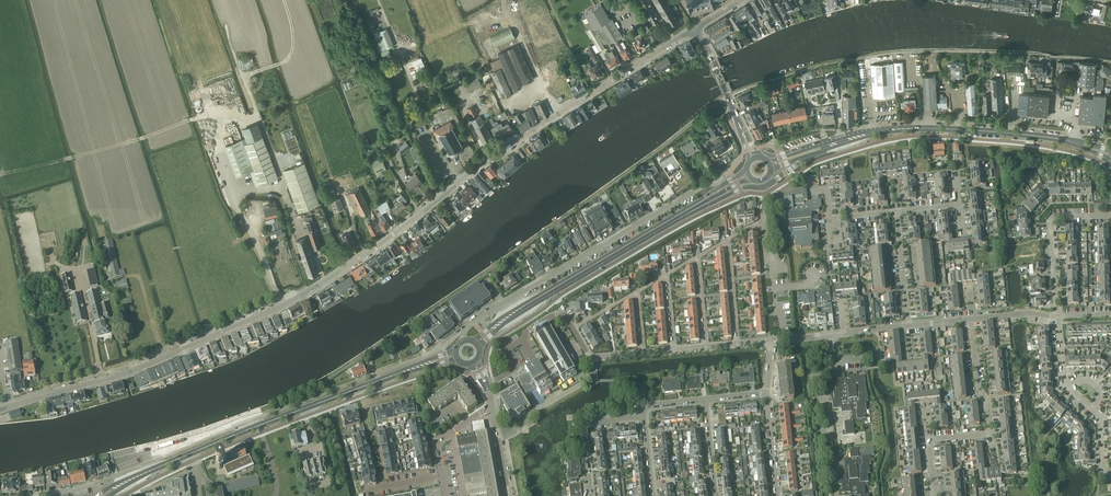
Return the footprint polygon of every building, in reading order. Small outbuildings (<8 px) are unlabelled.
[(646,16),(651,25),(659,21),(654,12),(655,12),(648,0),(637,0),(646,16)] [(667,0),(652,0),(662,17),(664,17),(668,25),(677,20),(672,11),(677,8),(675,5),(671,7),(667,0)] [(690,11),(690,9),(694,8),(694,9),(695,9),(695,8),(699,6),(699,8),(700,7),(700,6),(704,5),(704,6),(705,6),(706,7),(708,7),(710,5),(722,1),(724,1),(724,0),(686,0),(690,11)] [(763,8),(759,0),(750,0),(758,13),(761,11),(764,17),(767,15),(763,8)] [(763,8),(768,6),(775,20),(779,18),(769,0),(759,0),(763,8)] [(774,2),(777,6),(785,20),(787,19),(789,17),(787,14),(790,13),(788,10),(782,1),(781,2),(780,0),(778,0),(774,2)] [(782,1),(788,10),(794,6),(795,6),(791,0),(784,0),(782,1)] [(800,2),(801,2),(804,12),(807,11),(807,9),(815,7),(813,0),(809,1),(809,0),(807,0),(808,2),(805,2),(805,0),(800,0),(800,2)] [(1013,11),(1013,8),(1014,0),(1000,0),(999,6),(999,8),(1010,10),(1010,11),(1013,11)] [(1028,13),(1030,0),(1014,0),(1013,8),(1026,9),(1026,13),(1028,13)] [(1051,10),(1052,0),(1038,0),(1037,8),(1051,10)] [(601,40),(604,38),(600,32),(601,32),(596,22),(608,15),(601,3),(585,13),(593,27),(587,30),(592,37),(597,34),(601,40)] [(1084,11),(1082,18),(1088,19),(1090,12),(1091,12),(1093,5),(1082,3),(1081,10),(1084,11)] [(745,4),(742,6),(750,18),(752,21),(753,20),(755,19),(753,16),(745,4)] [(1104,4),(1101,19),(1106,20),(1110,5),(1104,4)] [(742,6),(738,9),(745,20),(747,18),(748,19),(750,18),(742,6)] [(738,9),(733,11),(741,24),(743,27),(745,25),(744,25),(747,23),(745,20),(738,9)] [(733,11),(726,16),(731,24),(733,23),(736,28),(741,24),(733,11)] [(608,36),(610,41),(612,43),(614,42),(619,50),(619,51),(624,59),(627,57),(628,57),(630,57),(630,55),(631,55),(626,46),(623,41),(620,43),(618,39),(622,37),(611,19),(608,15),(596,22),(601,32),(600,32),(604,38),(608,36)] [(725,15),(704,28),(709,35),(710,35),(714,40),(734,28),(731,24),(726,16),(725,15)] [(750,18),(748,19),(750,23),(751,23),(756,30),(757,30),(759,29),(753,20),(752,21),(750,18)] [(490,37),(496,47),(516,38),(511,27),(490,37)] [(374,32),(376,38),(380,48),(384,60),(392,56),(388,48),(395,45),(388,28),(380,31),(378,28),(373,30),(374,32)] [(632,40),(637,50),(639,51),(641,50),(641,49),(642,48),(641,47),(645,45),(640,36),(639,33),(635,35),(636,38),(632,40)] [(605,47),(602,43),(601,40),(597,34),(592,37),(600,51),(605,47)] [(726,36),(714,43),(718,49),(730,42),(726,36)] [(740,39),(739,36),(735,38),(739,46),(740,46),(740,47),(744,45),(741,38),(740,39)] [(735,38),(735,37),(730,39),(734,48),(739,46),(735,38)] [(689,40),(680,45),(680,46),(687,57),(691,54),(693,57),(694,58),(697,56),(697,55),(697,54),(689,40)] [(362,41),(357,43),(361,52),(365,50),(366,52),(370,50),(368,45),(365,46),(364,47),(362,41)] [(500,58),(490,62),(494,71),(491,72),(491,74),(505,68),(515,92),(519,91),(517,86),(534,79),(518,44),(511,47),(498,53),(500,58)] [(598,59),(591,46),(587,48),(594,61),(598,59)] [(608,51),(608,52),(615,64),(616,64),(618,64),(620,63),(620,61),(616,53),(617,53),(614,48),(608,51)] [(615,64),(608,52),(604,54),(607,59),(605,60),(609,67),(611,68),(613,67),(613,66),(615,64)] [(657,73),(654,69),(657,67),(659,70),(661,69),(661,70),(665,68),(664,67),(671,62),(667,55),(654,63),(656,65),(653,67),(652,66),(649,68),(653,75),(657,73)] [(251,57),(241,60),(244,69),(254,65),(251,57)] [(1027,62),(1027,65),(1028,66),(1028,74),(1031,74),(1031,75),(1037,75),(1037,62),(1032,62),(1031,61),(1028,61),(1027,62)] [(1038,62),(1037,62),(1037,75),(1047,75),(1047,66),(1050,66),(1050,61),(1043,61),(1043,62),(1038,62)] [(1074,69),(1078,70),(1079,62),(1074,61),(1074,63),(1062,62),(1058,62),(1057,68),(1062,68),(1062,71),(1074,72),(1074,69)] [(589,71),(591,75),(592,74),(594,77),(598,75),(599,75),(600,74),(600,73),(601,73),(598,68),(599,67),(597,63),(592,66),(589,62),(585,64),(589,71)] [(948,63),(948,69),(951,69),(952,77),(966,76),(965,62),(948,63)] [(1077,84),(1094,86),(1096,69),(1097,63),(1079,62),(1078,70),(1077,84)] [(871,64),(871,67),(872,76),(873,97),(895,96),(893,63),(871,64)] [(1024,73),(1020,73),(1020,65),(1008,65),(1008,75),(1016,74),(1017,80),(1024,80),(1024,73)] [(1094,86),(1094,93),(1097,93),(1097,90),(1101,90),(1103,88),(1104,79),(1102,77),(1104,76),(1107,76),(1110,74),(1110,70),(1108,67),(1104,66),(1101,69),(1101,70),(1096,69),(1094,86)] [(505,68),(491,74),(502,98),(515,92),(505,68)] [(631,75),(638,85),(640,83),(638,81),(644,77),(640,69),(631,75)] [(483,76),(481,77),(483,83),(490,80),(485,70),(481,72),(483,76)] [(843,78),(841,78),(841,89),(846,89),(846,82),(845,82),(845,78),(849,78),(849,80),(850,81),(852,80),(853,79),(852,71),(842,72),(843,78)] [(463,81),(468,92),(481,86),(478,78),(482,76),(481,73),(463,81)] [(935,75),(923,76),(925,109),(938,108),(947,107),(946,96),(937,97),(935,75)] [(825,78),(825,81),(827,89),(828,89),(834,88),(835,94),(839,93),(836,79),(834,80),(833,76),(825,78)] [(822,78),(814,80),(816,92),(824,90),(825,93),(828,92),(828,89),(827,89),(825,81),(823,82),(822,78)] [(1002,78),(991,79),(992,97),(993,104),(994,115),(1004,114),(1002,78)] [(904,79),(896,80),(896,91),(905,90),(904,79)] [(816,92),(814,80),(805,82),(807,88),(803,89),(805,97),(809,96),(808,94),(816,92)] [(919,80),(906,81),(906,90),(918,89),(917,86),(919,86),(919,80)] [(571,87),(576,97),(577,97),(587,91),(582,82),(581,81),(571,87)] [(621,84),(616,87),(618,91),(621,95),(632,88),(634,87),(635,89),(638,88),(634,81),(629,84),(627,81),(624,82),(620,84),(621,84)] [(975,84),(966,85),(968,114),(979,113),(977,92),(976,92),(975,84)] [(491,90),(485,93),(496,115),(502,112),(491,90)] [(738,97),(739,101),(744,99),(745,100),(747,99),(751,97),(749,92),(747,93),(738,97)] [(1026,113),(1027,113),(1029,93),(1027,93),(1026,93),(1025,93),(1019,93),(1019,94),(1018,94),(1019,94),(1018,112),(1021,113),(1025,113),(1026,113)] [(1034,114),(1036,101),(1049,102),(1050,95),(1034,94),(1027,93),(1029,93),(1027,113),(1034,114)] [(1093,97),(1091,122),(1104,124),(1107,95),(1097,94),(1097,93),(1094,93),(1094,94),(1093,97)] [(843,95),(843,126),(853,125),(853,110),(854,110),(854,117),(859,117),(859,109),(856,109),(855,94),(843,95)] [(902,102),(902,107),(905,107),(906,110),(911,109),(914,109),(914,105),(916,105),(914,94),(910,95),(911,99),(905,99),(905,102),(902,102)] [(990,95),(983,95),(985,113),(991,113),(991,103),(990,95)] [(1078,121),(1091,122),(1093,97),(1081,96),(1079,115),(1077,115),(1076,115),(1076,116),(1075,116),(1076,117),(1076,118),(1077,118),(1079,118),(1078,121)] [(744,99),(739,101),(742,107),(749,104),(747,99),(745,100),(744,99)] [(745,112),(748,118),(756,114),(755,112),(758,110),(757,107),(761,105),(761,106),(766,103),(764,99),(761,101),(760,101),(748,106),(750,109),(745,112)] [(536,102),(532,103),(535,110),(534,111),(539,121),(549,114),(543,100),(536,103),(536,102)] [(581,111),(577,114),(580,120),(585,117),(585,118),(590,115),(592,114),(593,113),(592,113),(591,110),(596,107),(595,104),(594,102),(594,103),(593,100),(588,103),(587,104),(587,103),(584,104),(582,105),(579,107),(581,111)] [(1036,101),(1034,114),(1048,116),(1049,102),(1036,101)] [(825,113),(822,114),(822,118),(823,118),(823,122),(834,120),(833,109),(834,109),(834,105),(827,106),(827,110),(824,110),(825,113)] [(434,130),(433,131),(434,134),(436,133),(436,135),(439,133),(439,134),(441,137),(438,138),(440,141),(442,140),(442,141),(443,140),(444,143),(444,144),(446,146),(445,146),(446,147),(447,149),(447,150),(448,150),(449,152),(449,153),(452,152),(453,154),(455,152),(456,153),(459,152),(458,151),(461,150),(460,148),(462,146),(462,145),(461,143),(461,142),(460,142),(459,140),(459,139),(457,137),(458,136),(457,136),(456,133),(457,132),(454,125),(458,122),(459,122),(460,121),(455,112),(454,113),(451,106),(443,110),(442,109),(433,113),(438,122),(439,122),(441,125),(439,126),(438,124),(435,126),(436,127),(433,129),(434,130)] [(525,112),(522,113),(524,118),(526,116),(527,118),(531,125),(533,124),(539,121),(534,111),(532,106),(524,110),(525,112)] [(796,108),(788,110),(790,120),(798,118),(807,116),(804,106),(796,108)] [(788,110),(780,111),(771,113),(773,123),(782,121),(790,120),(788,110)] [(571,111),(563,117),(568,126),(571,124),(572,125),(577,122),(571,112),(572,112),(571,111)] [(520,112),(514,115),(519,122),(517,123),(522,131),(531,125),(527,118),(524,119),(520,112)] [(761,124),(766,122),(768,121),(767,117),(763,119),(760,113),(756,115),(756,114),(748,118),(751,125),(756,122),(758,126),(761,124)] [(471,120),(483,143),(492,139),(480,116),(471,120)] [(709,137),(711,141),(719,136),(717,132),(722,129),(716,120),(707,125),(712,135),(709,137)] [(497,121),(495,122),(501,135),(506,132),(503,125),(501,122),(498,123),(497,121)] [(493,126),(491,127),(492,131),(496,138),(501,135),(495,122),(492,124),(493,126)] [(503,125),(506,132),(512,129),(508,122),(503,125)] [(761,124),(758,126),(753,128),(757,137),(765,132),(761,124)] [(463,129),(467,138),(468,137),(470,141),(476,138),(469,125),(463,129)] [(525,146),(530,153),(529,154),(531,157),(533,155),(531,152),(536,149),(547,142),(547,141),(548,141),(548,138),(547,137),(545,136),(544,137),(540,131),(529,138),(530,140),(529,141),(528,143),(529,144),(525,146)] [(719,136),(711,141),(714,144),(713,145),(718,154),(728,148),(726,146),(730,144),(725,137),(722,139),(719,136)] [(263,137),(244,144),(254,170),(251,171),(256,186),(260,185),(271,180),(278,178),(263,137)] [(692,138),(681,145),(687,156),(692,153),(693,155),(696,153),(695,151),(699,149),(692,138)] [(406,142),(398,148),(402,153),(410,147),(406,142)] [(944,151),(943,143),(933,144),(934,152),(935,157),(944,156),(944,151)] [(953,145),(954,156),(957,156),(957,157),(960,156),(960,162),(963,162),(963,156),(962,156),(961,153),(960,153),(959,144),(957,145),(956,143),(954,144),(953,145)] [(683,168),(673,152),(659,160),(669,176),(683,168)] [(514,154),(497,168),(499,170),(504,176),(522,162),(516,154),(515,155),(514,154)] [(378,176),(382,174),(381,172),(387,169),(382,157),(371,161),(378,176)] [(904,163),(902,163),(903,174),(902,174),(903,177),(908,176),(908,174),(912,173),(911,166),(910,166),(909,160),(904,160),(904,163)] [(970,168),(971,171),(982,170),(981,167),(984,167),(983,161),(967,163),(968,169),(970,168)] [(283,171),(298,212),(320,204),(304,163),(283,171)] [(499,170),(497,168),(496,169),(492,163),(484,169),(490,177),(499,170)] [(875,169),(876,180),(882,179),(882,176),(881,166),(878,166),(878,163),(872,164),(873,170),(875,169)] [(643,170),(646,175),(653,185),(652,185),(654,188),(656,186),(658,190),(662,187),(661,186),(666,183),(654,164),(649,167),(648,166),(643,170)] [(840,181),(840,184),(845,183),(845,176),(847,175),(846,167),(841,167),(841,170),(838,170),(840,181)] [(481,169),(478,172),(490,186),(493,183),(487,176),(481,169)] [(824,183),(829,182),(828,171),(826,172),(825,169),(820,170),(821,178),(823,178),(824,183)] [(490,186),(478,172),(473,176),(479,183),(476,185),(483,192),(485,190),(486,192),(491,188),(490,186)] [(934,176),(935,181),(946,180),(945,178),(948,177),(947,172),(942,172),(942,175),(934,176)] [(417,174),(407,183),(413,190),(423,182),(417,174)] [(646,175),(642,178),(643,179),(640,181),(636,183),(639,187),(639,188),(637,188),(636,188),(636,190),(635,191),(636,193),(639,193),(640,192),(641,190),(642,189),(643,186),(646,191),(650,188),(650,187),(652,185),(653,185),(646,175)] [(908,179),(908,176),(903,177),(904,185),(914,184),(914,178),(908,179)] [(882,181),(882,179),(876,180),(877,182),(872,183),(871,180),(868,180),(869,188),(872,188),(883,187),(882,181)] [(983,180),(972,181),(973,187),(975,186),(977,186),(978,189),(986,188),(985,182),(983,183),(983,180)] [(1041,182),(1032,192),(1042,201),(1046,197),(1043,195),(1046,193),(1042,186),(1041,182)] [(1049,196),(1054,196),(1054,185),(1054,182),(1049,182),(1049,187),(1047,187),(1047,185),(1042,186),(1046,193),(1049,193),(1049,196)] [(840,186),(841,192),(852,191),(851,185),(846,186),(845,183),(840,184),(840,186)] [(475,191),(470,185),(468,187),(467,187),(463,190),(464,191),(461,193),(469,202),(472,200),(472,201),(476,198),(475,197),(478,195),(477,194),(479,192),(476,189),(475,191)] [(350,192),(361,214),(370,209),(359,187),(350,192)] [(784,201),(785,203),(807,201),(806,190),(803,190),(802,190),(802,189),(801,189),(793,190),(792,192),(783,193),(782,193),(782,194),(781,195),(782,200),(784,201)] [(968,195),(968,197),(981,196),(981,191),(978,191),(973,191),(973,189),(970,189),(965,190),(965,195),(968,195)] [(947,191),(936,192),(937,197),(945,196),(945,199),(950,198),(950,193),(947,193),(947,191)] [(642,196),(646,201),(651,198),(647,192),(642,196)] [(1029,196),(1030,198),(1038,205),(1039,204),(1042,201),(1032,192),(1029,196)] [(392,208),(396,213),(406,205),(403,202),(407,199),(402,194),(398,198),(400,200),(392,208)] [(916,199),(916,194),(905,195),(905,198),(902,198),(903,203),(908,203),(908,200),(916,199)] [(330,201),(334,211),(344,207),(340,197),(330,201)] [(468,203),(463,197),(460,199),(458,197),(450,203),(458,212),(465,206),(468,203)] [(884,197),(873,199),(874,204),(882,203),(882,206),(888,205),(887,200),(884,200),(884,197)] [(625,213),(623,215),(626,219),(628,218),(629,220),(634,217),(637,216),(642,213),(640,207),(644,205),(641,198),(630,204),(631,204),(632,207),(625,211),(624,211),(625,213)] [(1030,198),(1027,201),(1035,209),(1038,206),(1038,205),(1030,198)] [(391,208),(386,200),(377,205),(382,213),(390,208),(390,209),(391,208)] [(821,200),(811,201),(811,203),(807,203),(807,201),(785,203),(786,206),(785,207),(785,209),(783,209),(783,214),(788,215),(791,240),(793,240),(795,246),(796,247),(801,246),(801,248),(801,247),(812,246),(812,250),(813,250),(812,241),(819,240),(817,221),(818,221),(818,216),(812,217),(812,216),(811,213),(817,212),(819,212),(820,207),(822,207),(821,200)] [(853,201),(842,202),(842,204),(839,205),(840,210),(846,210),(845,207),(853,206),(853,201)] [(1021,207),(1016,209),(1021,211),(1026,213),(1029,211),(1031,213),(1035,209),(1027,201),(1023,205),(1025,207),(1023,209),(1021,207)] [(600,205),(582,214),(584,218),(583,218),(587,225),(588,226),(589,226),(590,228),(589,228),(589,230),(591,232),(594,239),(595,239),(606,233),(613,229),(612,229),(605,215),(602,209),(600,205)] [(1016,209),(1017,222),(1030,222),(1030,216),(1029,216),(1029,214),(1026,213),(1021,211),(1016,209)] [(436,212),(442,221),(443,220),(446,224),(450,221),(451,223),(454,221),(452,218),(453,218),(451,215),(450,214),(449,215),(446,211),(442,215),(438,211),(436,212)] [(753,211),(744,212),(745,220),(750,219),(750,222),(753,222),(753,219),(753,211)] [(745,220),(744,212),(736,213),(736,220),(737,220),(737,223),(740,223),(740,220),(745,220)] [(939,216),(939,222),(950,220),(950,218),(952,218),(952,212),(946,213),(946,215),(939,216)] [(387,227),(390,226),(383,213),(380,215),(382,220),(379,221),(384,230),(388,228),(387,227)] [(423,222),(421,224),(424,228),(428,234),(431,231),(437,225),(440,223),(435,216),(433,213),(430,215),(429,213),(425,216),(425,217),(426,218),(422,221),(423,222)] [(240,216),(234,218),(238,227),(244,224),(240,216)] [(279,216),(267,219),(265,220),(269,230),(282,226),(279,216)] [(908,223),(908,225),(918,224),(918,219),(910,219),(910,217),(904,217),(904,218),(904,219),(905,220),(905,222),(905,223),(908,223)] [(315,229),(317,229),(313,219),(305,221),(315,249),(320,247),(315,229)] [(368,223),(367,223),(372,234),(379,231),(375,224),(376,223),(375,219),(370,222),(369,220),(367,221),(368,223)] [(876,223),(876,229),(887,227),(887,225),(890,225),(889,219),(883,220),(884,222),(876,223)] [(418,221),(411,227),(414,231),(415,231),(418,235),(421,233),(425,238),(429,235),(428,234),(424,228),(421,224),(418,221)] [(563,222),(555,228),(557,231),(565,226),(563,222)] [(718,230),(710,231),(711,241),(718,240),(718,238),(719,238),(718,234),(722,233),(725,233),(725,232),(728,231),(728,230),(727,224),(724,224),(724,228),(722,228),(722,230),(718,230)] [(845,229),(845,232),(856,231),(855,225),(847,226),(847,224),(842,224),(842,230),(845,229)] [(580,231),(579,232),(586,244),(592,240),(586,228),(585,229),(584,228),(580,230),(580,231)] [(710,231),(702,232),(703,240),(704,239),(704,241),(704,243),(711,242),(711,241),(710,231)] [(946,238),(946,240),(952,239),(952,238),(952,236),(951,231),(940,232),(941,235),(938,235),(938,241),(944,240),(944,237),(946,237),(946,238)] [(343,235),(349,246),(355,243),(350,232),(343,235)] [(541,239),(544,244),(544,245),(549,242),(554,239),(550,232),(548,232),(546,233),(546,236),(541,239)] [(586,244),(579,232),(578,232),(577,232),(574,233),(574,235),(573,235),(575,238),(572,240),(575,246),(578,244),(579,247),(586,244)] [(920,234),(909,235),(909,238),(907,238),(907,244),(918,243),(918,240),(920,240),(920,234)] [(562,241),(569,254),(574,251),(570,244),(573,242),(570,235),(566,237),(564,238),(565,240),(562,241)] [(302,257),(309,276),(319,273),(306,237),(296,240),(300,252),(296,254),(298,259),(302,257)] [(419,237),(411,243),(413,247),(415,250),(418,248),(420,250),(422,251),(425,249),(425,247),(423,244),(424,244),(419,237)] [(698,240),(698,238),(695,239),(695,240),(691,240),(692,248),(695,248),(695,246),(699,246),(699,245),(702,244),(702,240),(698,240)] [(888,238),(877,239),(878,244),(881,244),(881,247),(886,246),(892,246),(891,240),(889,240),(888,238)] [(973,239),(970,239),(971,245),(976,244),(976,247),(987,246),(986,238),(984,238),(983,238),(973,239)] [(952,239),(946,240),(947,247),(945,247),(945,256),(951,255),(950,253),(953,252),(952,241),(953,241),(952,239)] [(968,239),(962,240),(964,251),(966,251),(966,253),(970,253),(972,253),(971,247),(969,247),(969,245),(970,245),(971,245),(970,239),(969,239),(968,239)] [(395,240),(387,246),(393,256),(399,252),(398,250),(400,249),(395,240)] [(413,247),(411,243),(409,244),(406,240),(401,244),(406,252),(407,252),(409,251),(409,250),(411,249),(413,251),(412,251),(414,254),(417,253),(415,250),(413,247)] [(105,242),(108,258),(113,278),(125,275),(124,269),(119,271),(116,258),(112,241),(105,242)] [(562,243),(554,247),(560,259),(567,255),(567,254),(568,254),(569,254),(562,241),(561,242),(562,243)] [(847,248),(847,250),(852,250),(852,247),(857,247),(857,246),(859,246),(860,245),(859,241),(846,242),(847,248)] [(387,246),(375,254),(376,255),(375,255),(381,263),(384,267),(385,266),(383,263),(390,258),(394,264),(397,263),(393,256),(387,246)] [(690,247),(680,248),(680,255),(691,254),(690,247)] [(881,249),(868,250),(869,256),(869,261),(870,266),(871,271),(871,277),(872,282),(872,287),(873,293),(885,291),(884,286),(888,286),(888,285),(885,285),(884,281),(883,270),(882,260),(882,254),(881,254),(880,250),(881,250),(881,249)] [(847,253),(848,263),(852,263),(852,266),(857,266),(856,257),(853,257),(853,252),(852,250),(847,250),(847,253)] [(832,265),(838,264),(837,254),(834,254),(834,251),(829,252),(830,258),(830,262),(832,262),(832,265)] [(369,258),(366,260),(370,266),(371,266),(373,269),(378,265),(379,265),(381,263),(375,255),(376,255),(375,254),(369,258)] [(529,270),(532,275),(542,269),(537,259),(534,254),(524,260),(530,269),(529,270)] [(548,266),(553,263),(548,256),(546,257),(544,255),(542,256),(548,266)] [(548,266),(542,256),(537,259),(542,269),(548,266)] [(366,260),(362,263),(370,274),(375,272),(373,269),(371,266),(370,266),(366,260)] [(362,263),(357,267),(363,275),(366,273),(369,277),(371,276),(370,274),(362,263)] [(649,272),(649,265),(641,265),(642,273),(649,272)] [(1033,265),(1030,266),(1030,273),(1033,272),(1034,274),(1041,274),(1040,270),(1044,270),(1043,265),(1033,265)] [(349,272),(350,275),(356,283),(361,279),(359,277),(363,275),(357,267),(349,272)] [(500,273),(497,270),(489,275),(491,279),(493,277),(495,280),(496,280),(499,278),(499,277),(498,275),(500,273)] [(971,271),(966,272),(967,282),(972,282),(975,281),(974,276),(972,276),(971,271)] [(62,276),(66,293),(72,291),(70,282),(69,274),(62,276)] [(502,283),(502,284),(505,289),(506,289),(508,288),(508,289),(517,284),(516,283),(520,281),(520,280),(516,274),(515,274),(512,276),(511,275),(503,280),(504,282),(502,283)] [(621,281),(620,281),(621,288),(629,288),(628,284),(630,284),(630,281),(634,281),(633,274),(629,275),(629,277),(623,277),(623,281),(621,281)] [(343,276),(341,278),(348,288),(356,283),(350,275),(345,278),(343,276)] [(1033,281),(1033,286),(1045,285),(1044,280),(1037,280),(1037,277),(1028,278),(1029,282),(1033,281)] [(348,288),(341,278),(340,278),(342,280),(336,284),(335,282),(332,283),(339,294),(348,288)] [(614,289),(621,288),(620,281),(621,281),(620,278),(616,279),(616,281),(613,282),(614,289)] [(126,279),(112,283),(115,292),(129,288),(126,279)] [(851,295),(852,297),(857,297),(857,289),(859,289),(858,280),(854,281),(854,284),(851,284),(852,295),(851,295)] [(658,286),(653,287),(654,294),(662,294),(662,286),(660,286),(660,284),(658,284),(658,286)] [(839,296),(841,296),(840,285),(835,286),(836,293),(833,294),(834,299),(839,299),(839,296)] [(1045,285),(1033,286),(1034,292),(1030,292),(1030,295),(1039,295),(1038,291),(1045,291),(1045,285)] [(475,286),(448,304),(461,321),(468,316),(467,315),(474,309),(475,311),(477,309),(476,308),(484,302),(485,304),(492,299),(482,286),(478,290),(476,288),(475,286)] [(946,289),(947,294),(958,293),(957,288),(957,286),(951,286),(952,289),(946,289)] [(828,301),(830,300),(829,287),(823,288),(823,290),(819,291),(819,296),(822,296),(823,301),(828,301)] [(316,297),(317,298),(316,299),(318,301),(319,301),(322,306),(323,305),(324,307),(331,303),(329,301),(333,298),(335,300),(338,298),(333,291),(330,292),(328,289),(324,292),(324,291),(323,292),(320,294),(316,297)] [(103,310),(102,311),(97,291),(87,293),(94,321),(93,321),(92,323),(92,325),(93,325),(96,336),(108,333),(105,321),(110,320),(106,303),(101,304),(103,310)] [(810,311),(819,310),(820,313),(832,311),(831,303),(828,303),(828,301),(823,301),(822,296),(819,296),(819,291),(808,292),(808,296),(809,295),(810,305),(810,311)] [(883,296),(884,301),(895,300),(895,298),(897,298),(896,292),(888,293),(888,296),(883,296)] [(70,296),(77,323),(86,321),(79,293),(70,296)] [(662,294),(654,294),(655,302),(663,301),(662,294)] [(583,303),(575,304),(575,305),(576,315),(578,314),(585,314),(584,310),(591,310),(591,304),(602,303),(602,300),(606,299),(605,295),(587,297),(587,298),(583,300),(583,303)] [(804,306),(810,305),(809,295),(808,296),(798,297),(799,304),(804,304),(804,306)] [(852,300),(853,305),(863,304),(863,298),(858,299),(857,297),(852,297),(852,300)] [(1043,306),(1043,303),(1046,303),(1046,297),(1035,298),(1036,307),(1043,306)] [(990,306),(990,300),(979,302),(979,304),(978,305),(978,308),(981,308),(981,307),(990,306)] [(281,315),(282,317),(286,329),(295,324),(294,322),(311,313),(308,307),(310,307),(310,305),(308,301),(306,302),(305,301),(298,304),(295,305),(296,305),(287,310),(288,311),(285,313),(287,315),(283,316),(282,314),(281,315)] [(663,301),(655,302),(655,310),(664,309),(663,301)] [(687,302),(688,310),(696,309),(695,301),(692,302),(687,302)] [(624,304),(624,311),(633,310),(632,303),(624,304)] [(446,315),(446,316),(451,321),(452,320),(450,318),(452,316),(447,309),(443,312),(446,315)] [(688,310),(688,318),(697,317),(696,309),(688,310)] [(624,311),(625,318),(634,317),(633,310),(624,311)] [(896,311),(885,312),(886,317),(894,316),(894,319),(899,319),(899,313),(896,313),(896,311)] [(443,318),(451,329),(455,327),(451,321),(446,316),(446,315),(443,312),(440,314),(443,318)] [(656,313),(656,321),(665,320),(664,312),(656,313)] [(821,315),(820,315),(808,316),(809,321),(810,321),(810,326),(812,325),(812,328),(817,327),(817,325),(822,324),(821,316),(821,315)] [(832,315),(821,316),(822,324),(826,324),(826,325),(833,325),(832,315)] [(271,319),(272,323),(276,331),(278,330),(281,330),(281,331),(287,330),(286,329),(282,317),(281,317),(282,319),(279,320),(277,316),(271,319)] [(625,318),(626,325),(634,325),(634,317),(625,318)] [(688,318),(689,326),(698,325),(697,317),(688,318)] [(443,323),(440,326),(446,333),(451,329),(443,318),(441,320),(443,323)] [(261,323),(263,327),(267,335),(269,334),(272,334),(272,335),(277,334),(277,335),(278,334),(276,331),(272,323),(269,324),(268,320),(261,323)] [(656,321),(657,329),(665,328),(665,320),(656,321)] [(258,324),(252,327),(254,331),(257,339),(259,338),(263,338),(263,339),(268,338),(267,335),(263,327),(260,328),(258,324)] [(551,361),(560,376),(564,383),(576,375),(547,324),(534,332),(535,333),(534,334),(535,337),(537,336),(551,361)] [(591,324),(581,330),(585,336),(594,332),(595,331),(591,324)] [(434,327),(441,337),(446,333),(440,326),(438,328),(436,325),(433,326),(434,327)] [(626,325),(626,333),(635,332),(634,325),(626,325)] [(689,326),(690,333),(698,333),(698,325),(689,326)] [(439,339),(441,337),(434,327),(429,331),(436,341),(437,341),(439,340),(439,339)] [(657,329),(658,336),(666,336),(665,328),(657,329)] [(240,332),(241,336),(245,344),(247,343),(258,342),(259,342),(257,339),(254,331),(250,332),(247,333),(246,329),(240,332)] [(594,332),(585,336),(589,343),(597,338),(594,332)] [(626,333),(627,340),(636,339),(635,332),(626,333)] [(230,336),(232,340),(235,348),(237,347),(237,348),(241,347),(241,348),(246,347),(245,344),(241,336),(238,337),(236,333),(230,336)] [(420,340),(425,347),(426,349),(430,346),(429,345),(433,343),(427,333),(424,335),(425,337),(420,340)] [(698,333),(690,333),(690,341),(699,340),(698,333)] [(666,336),(658,336),(658,344),(667,343),(666,336)] [(235,348),(232,340),(229,341),(227,337),(221,340),(226,352),(228,351),(231,351),(231,352),(237,352),(235,348)] [(597,338),(589,343),(593,350),(601,345),(597,338)] [(636,339),(627,340),(628,347),(636,346),(636,339)] [(5,343),(10,374),(18,373),(17,371),(21,370),(17,341),(5,343)] [(210,348),(207,349),(209,352),(208,352),(211,358),(216,356),(216,357),(219,356),(219,357),(225,357),(226,357),(221,345),(217,346),(215,342),(209,345),(210,348)] [(206,346),(195,351),(197,357),(199,362),(200,363),(207,360),(208,364),(212,363),(211,358),(208,352),(209,352),(207,349),(206,346)] [(418,346),(411,351),(413,354),(413,355),(415,354),(420,350),(418,346)] [(922,356),(922,359),(927,358),(927,355),(932,355),(932,349),(921,351),(922,356)] [(193,353),(187,355),(188,358),(193,369),(199,366),(197,363),(199,362),(197,357),(195,352),(193,353)] [(27,362),(36,360),(35,360),(33,360),(32,353),(25,354),(27,362),(22,363),(25,377),(30,377),(27,362)] [(896,359),(896,361),(901,361),(901,358),(900,353),(890,354),(890,359),(896,359)] [(185,356),(181,358),(187,371),(193,369),(188,358),(186,359),(185,356)] [(179,359),(172,361),(178,375),(184,373),(179,359)] [(1100,367),(1101,367),(1105,371),(1110,365),(1110,362),(1108,359),(1104,364),(1103,363),(1101,363),(1100,363),(1100,367)] [(36,363),(36,360),(27,362),(30,377),(35,376),(33,363),(36,363)] [(172,361),(145,372),(149,383),(150,386),(178,375),(172,361)] [(351,371),(354,379),(359,378),(358,377),(359,377),(360,377),(366,375),(365,374),(367,373),(363,361),(358,363),(360,368),(355,370),(354,369),(352,370),(351,371)] [(517,386),(516,386),(523,397),(537,389),(540,395),(552,388),(549,382),(560,376),(551,361),(540,367),(537,361),(525,368),(528,374),(515,382),(517,386)] [(778,366),(776,366),(777,370),(778,370),(779,379),(778,379),(778,383),(780,383),(791,382),(789,365),(778,366)] [(734,383),(738,383),(738,384),(748,383),(748,382),(750,382),(750,383),(754,383),(753,377),(752,369),(749,369),(749,373),(733,375),(734,385),(734,383)] [(12,391),(13,392),(15,394),(18,394),(20,391),(18,382),(21,382),(20,379),(21,379),(20,372),(18,373),(10,374),(12,390),(12,391)] [(134,377),(138,387),(149,383),(145,372),(134,377)] [(710,381),(713,380),(714,385),(726,383),(726,382),(729,382),(728,373),(725,373),(725,376),(719,376),(719,373),(710,374),(709,375),(710,381)] [(852,424),(863,423),(863,418),(865,418),(864,410),(866,410),(865,401),(867,401),(866,393),(865,393),(864,376),(844,378),(844,377),(843,374),(835,375),(836,383),(834,383),(835,392),(832,392),(833,400),(831,400),(832,409),(840,408),(841,413),(851,412),(851,417),(851,420),(852,420),(852,421),(843,422),(844,431),(842,431),(842,436),(854,435),(852,424)] [(697,389),(697,386),(700,385),(699,384),(703,384),(702,375),(698,375),(699,377),(687,379),(688,390),(697,389)] [(675,377),(675,379),(675,380),(663,382),(663,385),(662,385),(662,390),(664,390),(664,392),(674,391),(673,389),(676,389),(676,391),(680,391),(679,379),(678,377),(675,377)] [(122,381),(111,384),(113,393),(117,392),(117,394),(122,393),(121,391),(124,390),(122,381)] [(460,382),(443,393),(449,403),(457,397),(467,391),(460,382)] [(780,383),(778,383),(779,387),(780,387),(781,396),(780,396),(780,400),(782,400),(793,399),(791,382),(780,383)] [(523,397),(516,386),(498,397),(511,419),(516,416),(518,418),(519,418),(520,418),(520,417),(525,414),(524,412),(530,409),(523,397)] [(103,400),(106,399),(103,388),(97,390),(99,396),(102,395),(103,400)] [(477,405),(467,391),(457,397),(467,412),(467,413),(477,406),(477,405)] [(84,392),(70,395),(72,404),(77,403),(77,404),(79,403),(81,403),(80,402),(86,401),(88,400),(89,399),(88,396),(87,396),(85,396),(84,392)] [(428,403),(427,403),(434,413),(435,413),(435,412),(449,403),(443,393),(428,403)] [(70,394),(62,396),(65,408),(69,406),(70,409),(73,408),(72,404),(70,395),(70,394)] [(1049,407),(1050,406),(1056,399),(1056,398),(1052,395),(1048,397),(1049,399),(1045,403),(1049,407)] [(62,396),(52,398),(56,410),(65,408),(62,396)] [(52,398),(45,400),(49,416),(53,414),(57,413),(56,410),(52,398)] [(1050,406),(1054,409),(1060,402),(1057,400),(1056,399),(1050,406)] [(406,403),(405,404),(407,415),(417,413),(415,404),(413,405),(412,402),(411,402),(405,403),(406,403)] [(1054,409),(1057,413),(1064,406),(1063,405),(1060,402),(1054,409)] [(399,405),(398,405),(401,419),(408,417),(407,415),(405,404),(405,403),(399,405)] [(756,404),(749,404),(750,413),(756,412),(756,414),(760,414),(760,415),(763,415),(763,411),(760,412),(760,407),(759,407),(759,406),(756,404),(756,405),(756,404)] [(940,407),(940,404),(934,405),(935,407),(935,412),(946,411),(945,406),(940,407)] [(392,406),(391,406),(391,407),(392,407),(394,420),(401,419),(398,405),(392,406)] [(778,407),(779,414),(788,413),(787,406),(778,407)] [(1057,413),(1056,414),(1060,418),(1068,410),(1065,407),(1064,406),(1057,413)] [(391,407),(385,409),(388,422),(394,421),(395,421),(394,420),(392,407),(391,407)] [(904,410),(904,416),(915,415),(914,409),(914,407),(908,407),(909,410),(904,410)] [(378,412),(376,413),(377,422),(380,421),(380,424),(388,422),(385,409),(385,408),(379,409),(379,410),(378,410),(378,412)] [(20,410),(9,413),(11,418),(21,415),(20,410)] [(357,412),(350,414),(353,427),(360,425),(359,421),(360,420),(359,415),(358,415),(357,412)] [(1063,420),(1067,423),(1068,422),(1067,422),(1074,415),(1073,415),(1070,412),(1063,420)] [(343,416),(342,416),(346,429),(353,427),(350,414),(349,415),(343,416)] [(1069,428),(1071,426),(1078,419),(1075,416),(1074,415),(1067,422),(1068,422),(1067,423),(1066,424),(1069,428)] [(1073,432),(1074,431),(1074,430),(1082,423),(1081,422),(1078,419),(1071,426),(1072,427),(1070,429),(1073,432)] [(420,421),(409,423),(410,429),(421,427),(420,421)] [(473,425),(474,433),(485,431),(484,423),(473,425)] [(1078,434),(1084,432),(1082,430),(1086,426),(1082,423),(1074,430),(1074,431),(1078,434)] [(635,426),(629,427),(630,437),(638,436),(637,432),(636,432),(635,426)] [(410,429),(407,429),(409,435),(409,436),(411,435),(422,433),(421,427),(410,429)] [(617,432),(613,432),(614,439),(615,439),(617,438),(624,438),(623,428),(616,429),(617,432)] [(690,432),(691,438),(700,437),(699,431),(698,432),(697,429),(691,430),(692,432),(690,432)] [(594,435),(593,435),(594,439),(595,439),(595,440),(594,440),(594,441),(602,440),(602,434),(604,434),(603,430),(602,430),(597,430),(598,434),(594,434),(594,435)] [(379,434),(379,438),(380,438),(380,441),(393,438),(391,431),(379,433),(379,434)] [(292,434),(295,447),(307,445),(305,434),(301,434),(301,432),(292,434)] [(486,432),(476,434),(477,444),(476,444),(474,434),(456,437),(458,447),(467,495),(485,491),(486,495),(478,495),(498,495),(486,432)] [(657,436),(657,442),(667,441),(666,438),(669,437),(669,432),(657,433),(658,436),(657,436)] [(1078,434),(1078,440),(1089,440),(1089,439),(1089,434),(1084,434),(1084,432),(1078,434)] [(422,433),(411,435),(412,441),(414,441),(413,440),(423,439),(423,438),(422,433)] [(353,437),(351,438),(353,445),(366,441),(364,434),(359,435),(356,436),(353,437)] [(393,438),(380,441),(381,448),(394,445),(393,438)] [(423,439),(413,440),(414,441),(415,446),(426,444),(425,438),(423,438),(423,439)] [(366,441),(353,445),(355,452),(368,448),(366,441)] [(381,448),(382,452),(383,455),(395,452),(394,445),(381,448)] [(838,477),(839,486),(841,485),(842,494),(850,493),(850,494),(850,495),(869,495),(868,495),(865,495),(863,483),(868,482),(867,474),(869,474),(869,465),(871,465),(870,456),(874,456),(873,447),(849,450),(850,458),(843,459),(845,476),(838,477)] [(368,448),(355,452),(357,459),(360,458),(370,455),(368,449),(368,448)] [(244,449),(235,451),(237,458),(238,458),(245,456),(246,456),(244,449)] [(416,452),(413,452),(413,453),(414,458),(414,459),(417,458),(428,456),(427,450),(416,452)] [(395,452),(383,455),(383,457),(384,461),(384,462),(397,459),(395,452)] [(370,455),(360,458),(362,465),(372,463),(370,455)] [(216,460),(216,461),(216,462),(216,463),(217,464),(218,465),(219,465),(220,466),(220,467),(219,466),(219,467),(219,468),(220,469),(221,469),(222,469),(222,468),(222,467),(221,467),(222,466),(222,465),(223,465),(224,465),(224,464),(226,465),(227,466),(224,467),(225,469),(224,469),(227,475),(253,464),(250,458),(249,456),(246,458),(245,457),(245,456),(238,458),(238,460),(238,461),(233,463),(229,465),(228,464),(225,463),(225,462),(226,461),(226,460),(225,459),(225,458),(224,457),(223,457),(223,456),(222,456),(221,456),(220,456),(219,456),(218,456),(218,457),(217,457),(217,458),(216,458),(216,459),(216,460)] [(1090,456),(1078,456),(1074,456),(1074,461),(1079,461),(1087,461),(1087,464),(1096,464),(1096,460),(1090,461),(1090,456)] [(567,469),(569,483),(577,482),(576,479),(578,479),(578,475),(581,475),(580,468),(581,468),(580,466),(579,458),(569,460),(569,469),(567,469)] [(397,459),(384,462),(385,469),(398,466),(397,459)] [(87,465),(85,465),(89,481),(98,478),(95,463),(94,460),(93,460),(94,463),(92,464),(87,465)] [(978,467),(979,469),(984,468),(984,467),(984,465),(983,460),(973,461),(973,466),(978,466),(978,467)] [(303,466),(306,479),(326,475),(323,461),(303,466)] [(98,462),(95,463),(98,478),(109,474),(108,472),(111,471),(108,464),(104,465),(105,467),(100,469),(98,462)] [(418,464),(419,469),(419,470),(422,469),(427,468),(430,468),(430,467),(429,462),(418,464)] [(362,465),(361,465),(362,472),(373,470),(372,463),(362,465)] [(952,463),(941,464),(942,470),(942,472),(947,472),(947,469),(953,469),(952,463)] [(398,466),(385,469),(386,471),(386,475),(386,476),(402,473),(400,466),(400,465),(398,466)] [(1002,469),(995,469),(996,480),(1001,479),(1001,474),(1002,474),(1004,474),(1003,469),(1002,469)] [(68,473),(71,485),(85,481),(83,470),(68,473)] [(362,472),(361,472),(361,473),(362,480),(363,480),(363,479),(375,477),(373,471),(373,470),(362,472)] [(46,476),(43,477),(43,482),(47,481),(47,485),(56,484),(54,473),(46,474),(46,476)] [(666,480),(666,483),(675,482),(675,479),(674,473),(671,474),(661,475),(662,480),(666,480)] [(43,482),(43,477),(43,476),(32,477),(33,486),(44,484),(43,482)] [(62,480),(59,480),(60,487),(70,485),(69,478),(64,479),(64,476),(61,476),(62,480)] [(375,477),(363,479),(363,480),(365,487),(376,485),(375,477)] [(145,495),(191,495),(189,479),(183,480),(183,481),(172,483),(172,482),(166,482),(168,492),(145,495)] [(695,489),(697,488),(707,487),(706,482),(701,482),(700,479),(692,480),(692,483),(694,483),(695,489)] [(2,484),(3,491),(9,490),(9,492),(16,492),(15,490),(19,489),(18,482),(14,483),(14,481),(8,481),(8,484),(2,484)] [(662,487),(662,492),(671,491),(671,486),(675,485),(675,482),(666,483),(667,486),(662,487)] [(570,495),(581,495),(580,484),(569,485),(570,495)]
